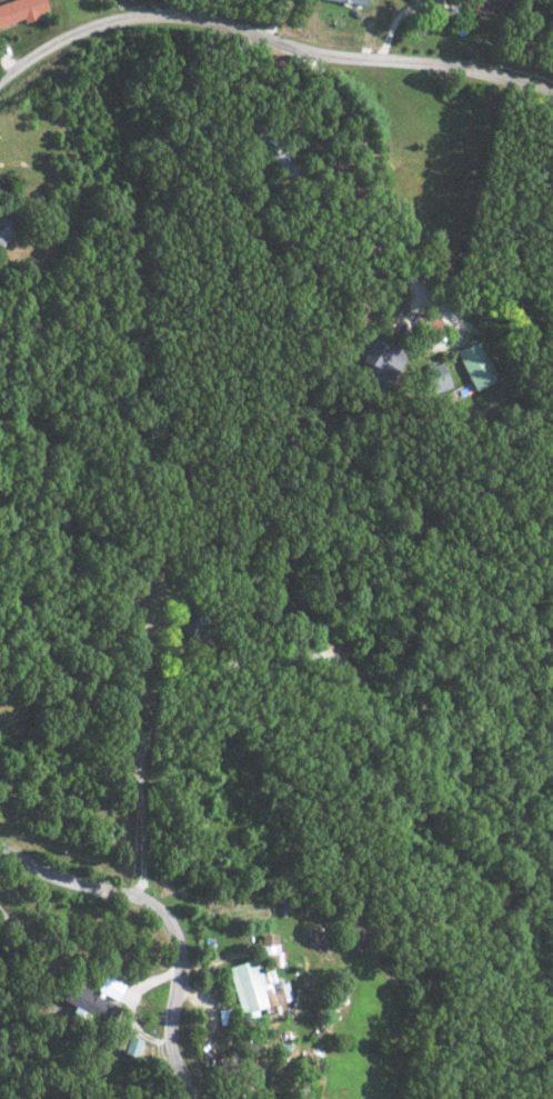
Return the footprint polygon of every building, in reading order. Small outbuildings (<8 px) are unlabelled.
[(21,18),(21,20),(45,12),(41,0),(4,0),(0,1),(0,24),(21,18)] [(18,225),(4,211),(0,215),(0,244),(18,225)] [(359,362),(374,371),(370,378),(383,386),(402,353),(374,336),(359,362)] [(493,379),(476,340),(454,350),(470,389),(493,379)] [(421,368),(426,386),(444,381),(438,363),(421,368)] [(258,935),(259,954),(275,953),(275,934),(258,935)] [(225,966),(238,1014),(290,1000),(285,983),(258,990),(250,959),(225,966)] [(123,986),(103,975),(94,990),(114,1001),(123,986)] [(116,1006),(65,982),(57,999),(72,1005),(68,1013),(86,1021),(87,1018),(107,1026),(116,1006)] [(133,1058),(139,1040),(126,1036),(120,1053),(133,1058)]
